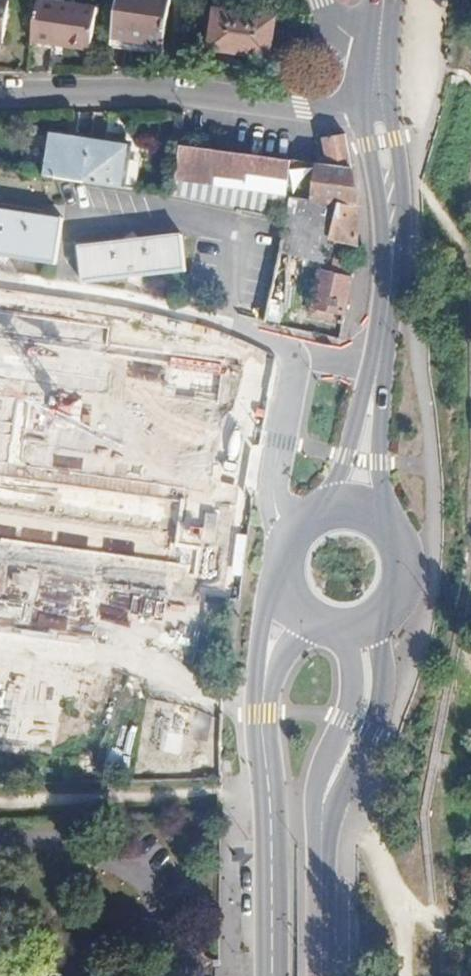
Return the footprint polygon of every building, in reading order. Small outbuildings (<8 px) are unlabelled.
[(111,29),(164,37),(169,0),(116,0),(111,29)] [(37,2),(30,45),(89,53),(96,12),(37,2)] [(3,46),(9,5),(0,3),(0,45),(3,46)] [(213,9),(207,49),(269,57),(274,18),(213,9)] [(42,174),(122,188),(129,145),(48,132),(42,174)] [(292,195),(337,202),(359,206),(345,134),(324,138),(328,165),(180,144),(176,176),(248,186),(251,174),(289,180),(292,195)] [(287,218),(280,254),(323,263),(329,237),(337,202),(292,195),(287,218)] [(337,202),(329,237),(358,244),(359,206),(337,202)] [(51,258),(51,262),(56,263),(56,258),(60,216),(0,208),(0,252),(51,258)] [(77,247),(83,284),(85,283),(86,280),(181,268),(181,272),(185,271),(181,234),(77,247)] [(333,313),(346,315),(356,260),(337,256),(334,272),(322,270),(312,316),(333,320),(333,313)]
